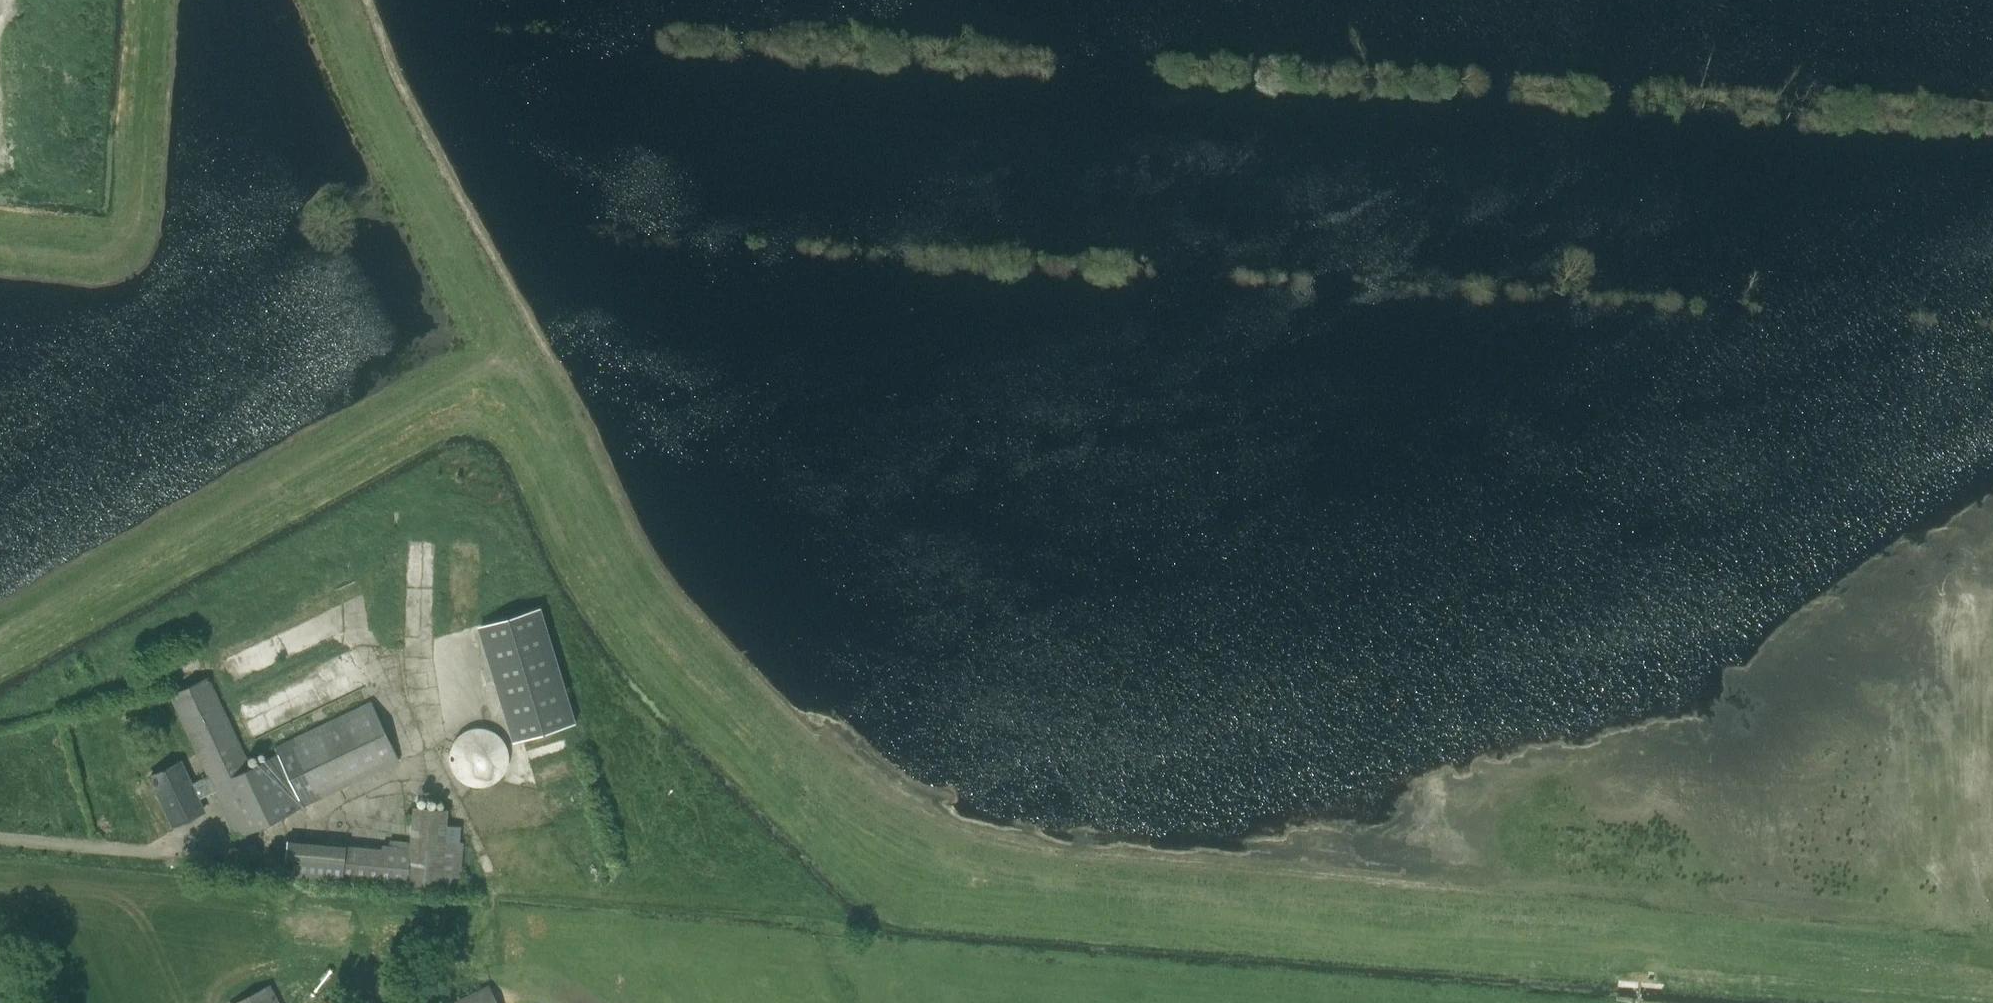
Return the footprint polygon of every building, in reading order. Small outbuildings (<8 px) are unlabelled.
[(576,722),(540,606),(477,626),(512,742),(576,722)] [(265,666),(260,651),(274,646),(268,631),(287,624),(283,614),(216,640),(231,679),(265,666)] [(215,791),(237,836),(255,828),(301,808),(399,762),(370,701),(273,748),(276,755),(250,768),(206,677),(188,687),(170,695),(208,776),(190,784),(180,762),(150,776),(174,825),(203,811),(197,799),(215,791)] [(474,787),(480,787),(487,786),(492,784),(497,781),(500,777),(503,773),(505,768),(507,760),(508,755),(506,747),(503,741),(498,735),(492,731),(484,729),(480,728),(476,728),(471,729),(466,731),(460,734),(457,737),(453,742),(450,749),(449,754),(449,759),(449,764),(451,770),(455,775),(458,779),(463,782),(468,785),(474,787)] [(265,873),(459,889),(463,842),(445,840),(448,809),(413,807),(410,841),(389,840),(389,845),(382,845),(382,847),(287,839),(286,852),(267,850),(265,873)] [(270,985),(235,1002),(279,1002),(270,985)] [(458,1002),(498,1002),(490,987),(458,1002)]
